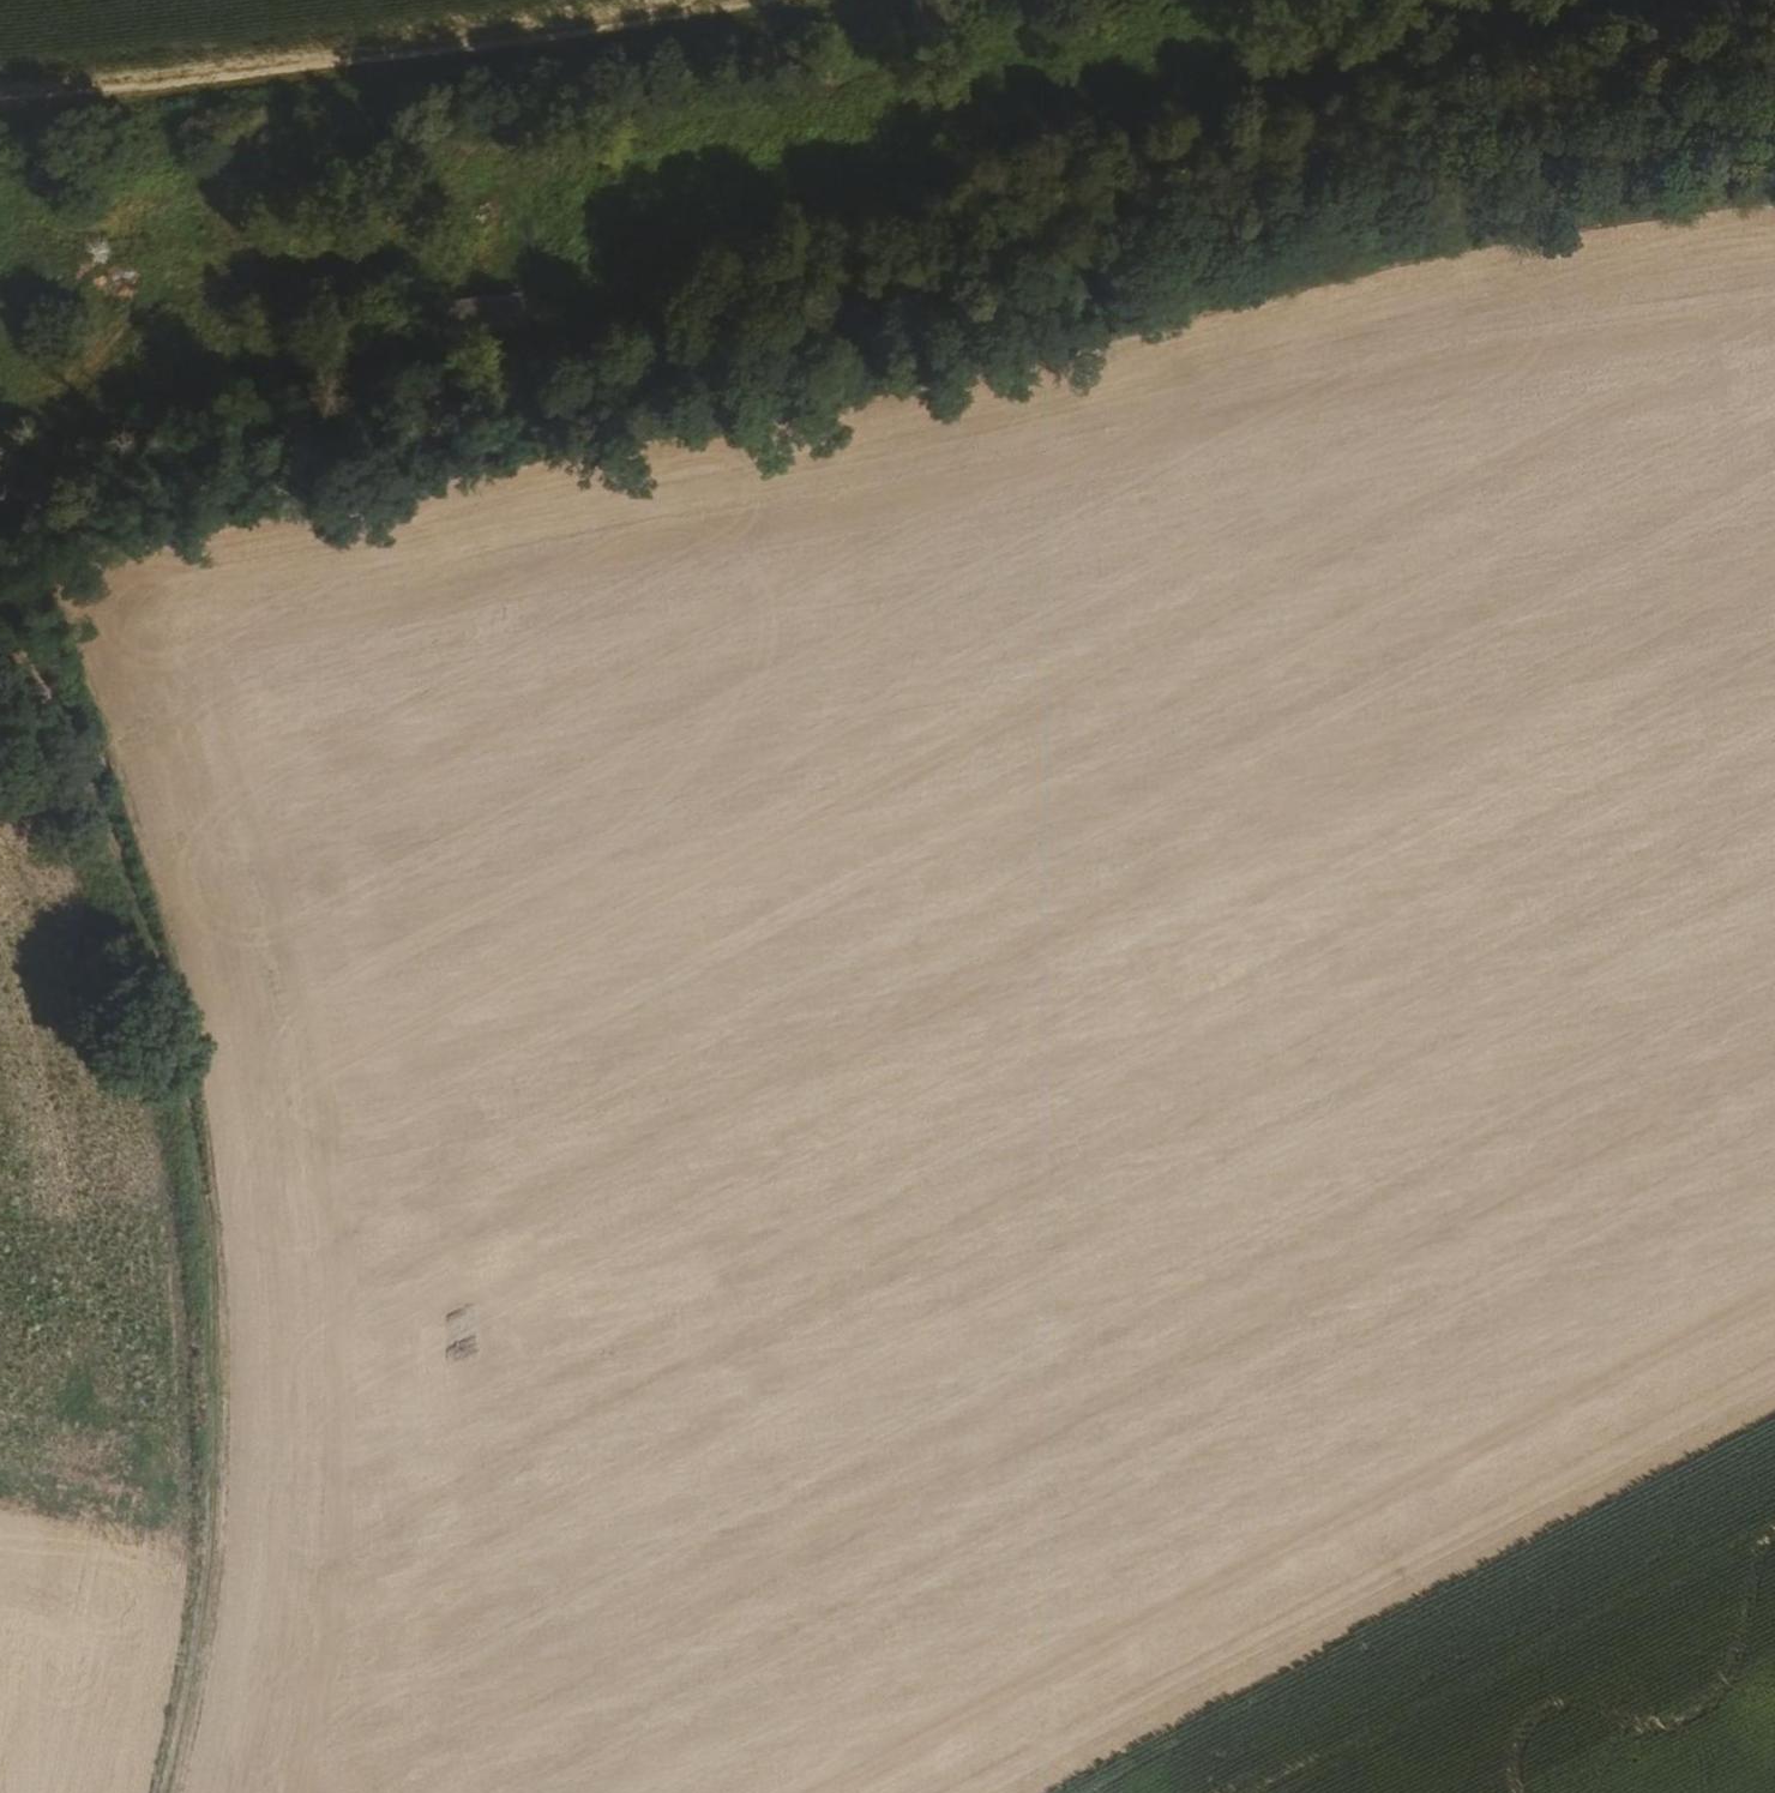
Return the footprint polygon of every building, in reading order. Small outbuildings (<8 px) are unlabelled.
[(441,300),(445,336),(524,329),(521,293),(441,300)]
